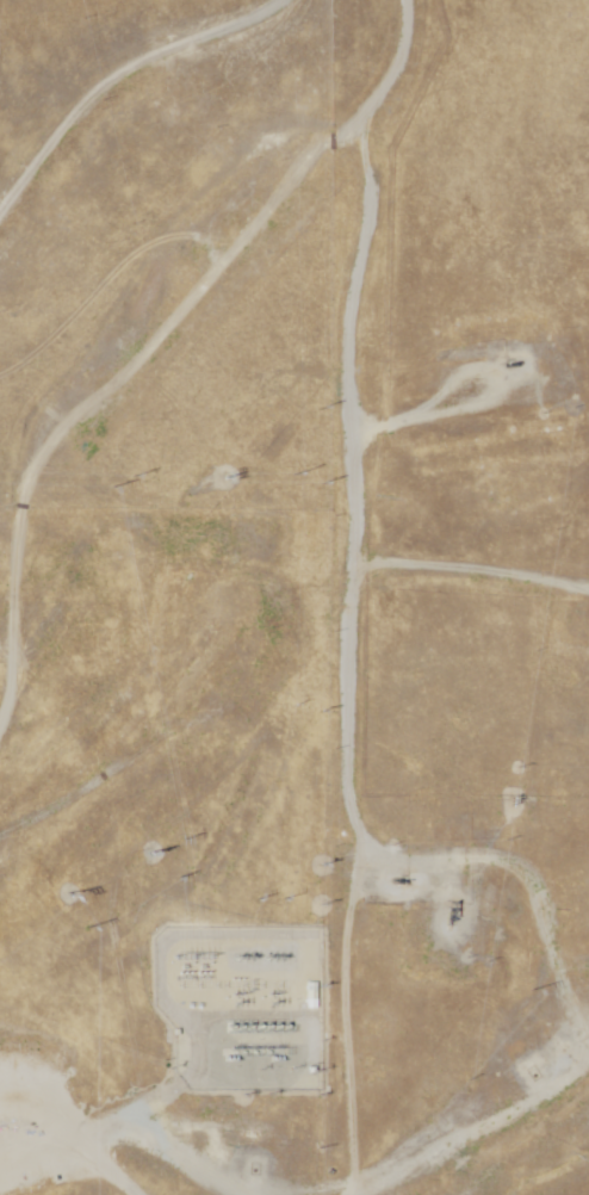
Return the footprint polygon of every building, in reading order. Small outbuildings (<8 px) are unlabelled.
[(306,1009),(314,1009),(314,985),(306,985),(306,1009)]
